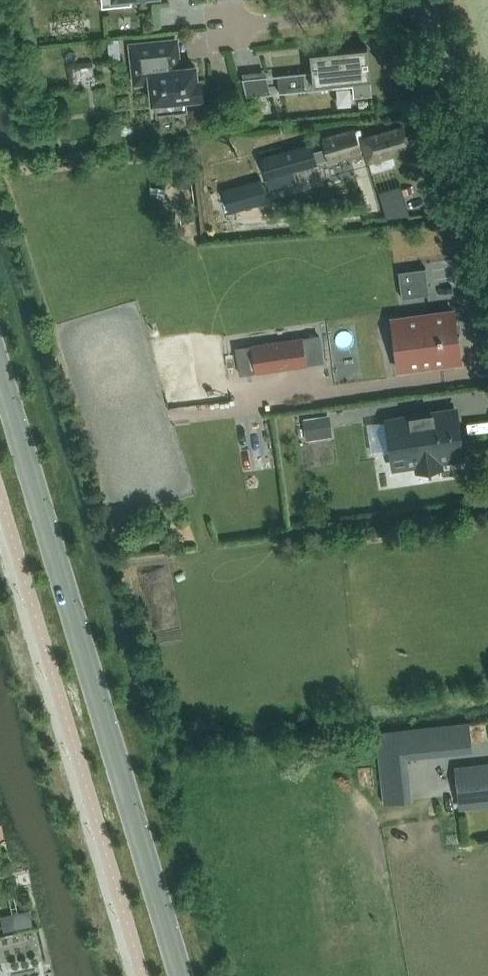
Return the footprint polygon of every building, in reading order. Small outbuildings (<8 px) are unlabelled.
[(108,39),(110,58),(120,57),(119,38),(108,39)] [(179,68),(176,40),(131,45),(135,84),(150,82),(153,103),(170,101),(172,113),(188,111),(186,99),(202,98),(200,80),(197,80),(195,66),(179,68)] [(313,71),(302,72),(278,75),(280,93),(304,91),(334,87),(334,83),(352,81),(354,97),(372,95),(368,61),(369,61),(368,47),(310,53),(311,67),(312,67),(313,71)] [(273,69),(250,70),(251,93),(274,92),(273,69)] [(408,144),(409,141),(408,137),(405,135),(403,127),(362,138),(360,129),(355,130),(355,129),(320,139),(320,140),(324,151),(314,154),(311,142),(260,156),(267,181),(318,166),(317,165),(327,162),(366,151),(372,171),(395,165),(392,155),(410,150),(408,144)] [(222,190),(229,213),(267,202),(261,178),(222,190)] [(388,189),(393,217),(414,213),(409,185),(388,189)] [(405,268),(410,296),(438,292),(433,264),(405,268)] [(453,311),(401,318),(405,348),(396,349),(396,351),(400,350),(402,368),(454,362),(450,335),(456,334),(456,336),(457,336),(453,311)] [(251,345),(237,347),(241,374),(255,372),(306,364),(302,337),(302,336),(251,344),(251,345)] [(455,409),(387,419),(391,442),(390,442),(390,443),(391,443),(392,449),(391,449),(391,450),(392,450),(395,467),(416,464),(417,470),(441,466),(440,460),(462,457),(458,434),(461,434),(461,433),(458,433),(457,428),(460,427),(460,426),(457,427),(455,409)] [(325,416),(303,419),(306,440),(327,436),(325,416)] [(376,732),(383,803),(404,801),(399,751),(471,743),(469,722),(376,732)] [(454,766),(459,809),(487,806),(487,762),(454,766)] [(10,929),(40,923),(36,907),(7,913),(10,929)]
